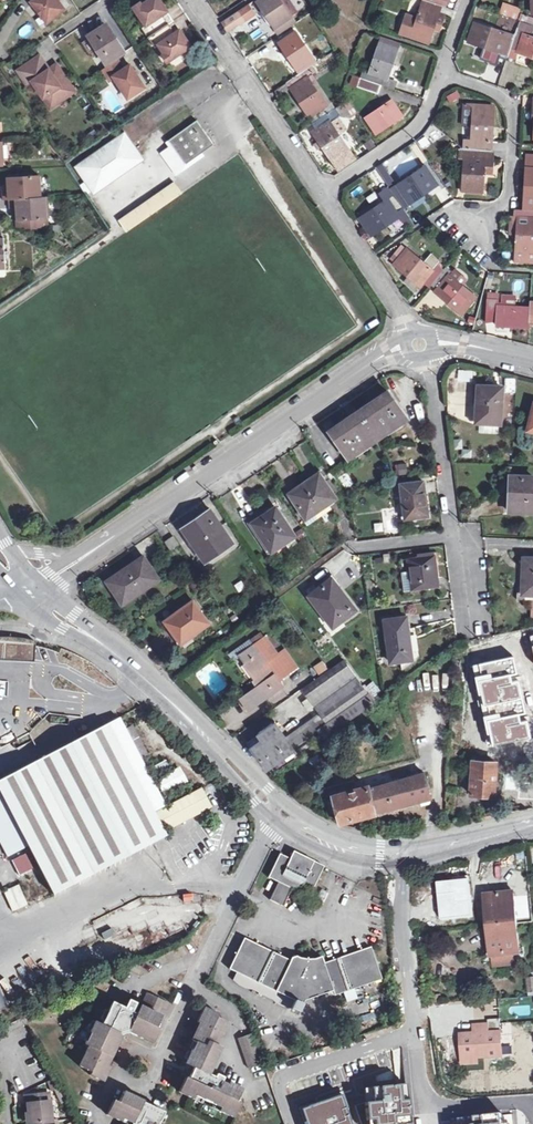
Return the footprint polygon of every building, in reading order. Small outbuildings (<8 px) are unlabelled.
[(33,1),(32,1),(33,3),(47,21),(48,22),(66,9),(59,0),(33,0),(33,1)] [(136,9),(147,24),(142,27),(149,37),(156,47),(160,44),(170,60),(191,46),(181,30),(176,33),(170,23),(163,13),(168,10),(161,0),(149,0),(136,9)] [(280,34),(293,26),(296,24),(281,0),(260,0),(258,1),(280,34)] [(443,6),(426,0),(424,0),(412,36),(430,42),(443,6)] [(47,21),(33,3),(27,8),(41,25),(47,21)] [(168,10),(163,13),(170,23),(174,20),(168,10)] [(240,11),(225,21),(224,22),(230,31),(246,20),(240,11)] [(509,55),(512,48),(520,21),(512,18),(510,23),(504,21),(501,30),(474,21),(468,41),(487,48),(483,58),(494,62),(493,63),(498,65),(502,53),(509,55)] [(181,30),(174,20),(170,23),(176,33),(181,30)] [(520,21),(512,48),(518,50),(518,52),(532,57),(532,36),(532,32),(532,25),(520,21)] [(107,25),(90,37),(105,59),(106,62),(124,51),(122,48),(107,25)] [(317,62),(293,26),(280,34),(279,35),(284,41),(281,43),(281,44),(287,53),(301,74),(312,66),(317,62)] [(384,78),(388,79),(401,43),(382,37),(370,73),(365,71),(362,80),(382,86),(384,78)] [(282,56),(287,53),(281,44),(276,47),(282,56)] [(512,48),(509,55),(516,58),(518,52),(518,50),(512,48)] [(41,55),(19,70),(28,84),(33,80),(44,97),(49,94),(56,105),(76,91),(63,71),(59,74),(54,66),(50,68),(41,55)] [(118,59),(103,69),(110,79),(114,76),(129,98),(146,87),(131,64),(125,69),(118,59)] [(57,63),(54,66),(59,74),(63,71),(57,63)] [(287,83),(310,116),(327,105),(311,81),(316,78),(319,76),(312,66),(301,74),(287,83)] [(351,86),(358,89),(362,80),(354,77),(351,86)] [(311,81),(327,105),(331,102),(316,78),(311,81)] [(396,82),(388,79),(384,78),(382,86),(394,89),(396,82)] [(379,96),(382,86),(362,80),(358,89),(379,96)] [(457,91),(446,96),(449,104),(461,98),(457,91)] [(49,94),(44,97),(51,108),(56,105),(49,94)] [(377,134),(404,116),(393,100),(366,117),(377,134)] [(464,124),(473,124),(475,106),(493,108),(493,103),(466,101),(464,124)] [(331,102),(327,105),(310,116),(314,123),(336,108),(331,102)] [(348,102),(337,110),(341,116),(351,109),(348,102)] [(465,139),(464,148),(486,150),(486,141),(493,141),(495,108),(493,108),(475,106),(473,124),(472,139),(465,139)] [(337,110),(336,108),(314,123),(318,130),(314,133),(320,141),(316,144),(320,149),(323,147),(333,161),(350,149),(340,133),(332,121),(339,117),(341,116),(337,110)] [(347,129),(339,117),(332,121),(340,133),(347,129)] [(186,163),(214,144),(198,120),(169,139),(174,146),(186,163)] [(139,158),(125,137),(116,143),(102,151),(90,160),(81,167),(95,188),(139,158)] [(174,146),(162,154),(175,171),(186,163),(174,146)] [(483,191),(486,150),(464,148),(461,148),(460,158),(464,158),(462,190),(483,191)] [(524,209),(532,209),(532,155),(528,155),(524,209)] [(392,190),(395,194),(404,207),(411,202),(410,202),(424,192),(438,184),(426,166),(399,184),(399,185),(392,190)] [(15,208),(16,219),(48,218),(47,196),(41,197),(40,175),(8,177),(9,190),(2,190),(3,199),(8,199),(8,208),(15,208)] [(410,202),(411,202),(415,209),(429,200),(424,192),(410,202)] [(397,211),(404,207),(395,194),(361,217),(372,234),(400,216),(397,211)] [(524,209),(517,208),(516,215),(513,215),(511,232),(518,232),(516,259),(532,261),(532,209),(524,209)] [(48,223),(48,218),(16,219),(16,226),(26,225),(26,228),(44,227),(44,224),(48,223)] [(430,287),(432,284),(444,269),(439,265),(435,271),(407,247),(394,263),(422,287),(425,283),(430,287)] [(447,266),(444,269),(432,284),(439,289),(437,292),(463,313),(476,296),(450,275),(453,271),(447,266)] [(529,328),(530,322),(530,307),(497,305),(498,300),(485,299),(484,322),(496,322),(496,326),(502,327),(529,328)] [(480,386),(478,403),(482,404),(481,421),(500,423),(503,387),(489,386),(480,386)] [(349,418),(351,421),(342,426),(333,433),(349,457),(407,418),(390,395),(379,402),(372,406),(370,403),(349,418)] [(406,462),(398,463),(399,473),(407,472),(406,462)] [(337,478),(345,491),(355,485),(347,473),(337,478)] [(307,516),(311,513),(327,502),(334,497),(318,474),(302,485),(291,493),(307,516)] [(532,510),(532,478),(513,477),(512,509),(532,510)] [(404,517),(427,515),(423,481),(401,483),(404,517)] [(331,507),(327,502),(311,513),(315,518),(322,513),(326,519),(329,516),(326,511),(331,507)] [(273,552),(296,536),(275,506),(261,516),(252,521),(273,552)] [(197,519),(185,528),(207,562),(236,543),(222,523),(219,525),(209,512),(197,519)] [(167,542),(172,549),(179,544),(174,537),(167,542)] [(411,589),(439,586),(435,555),(407,558),(411,589)] [(126,568),(116,575),(123,585),(115,591),(123,603),(159,579),(144,556),(126,568)] [(532,593),(532,559),(526,559),(525,592),(532,593)] [(401,573),(404,592),(410,591),(408,572),(401,573)] [(108,580),(115,591),(123,585),(116,575),(108,580)] [(280,587),(287,582),(282,576),(276,580),(280,587)] [(331,578),(322,585),(326,591),(314,600),(332,626),(355,610),(331,578)] [(196,591),(204,585),(200,580),(192,586),(196,591)] [(326,591),(322,585),(309,594),(314,600),(326,591)] [(180,642),(207,622),(193,601),(165,621),(180,642)] [(391,661),(412,658),(405,617),(385,619),(391,661)] [(4,647),(3,656),(4,656),(5,642),(17,643),(16,654),(20,654),(19,660),(34,660),(36,642),(16,638),(0,638),(0,647),(4,647)] [(259,685),(242,697),(251,709),(285,685),(276,673),(277,673),(272,666),(268,669),(266,666),(269,664),(250,638),(229,653),(235,661),(241,656),(256,678),(255,679),(259,685)] [(34,663),(34,660),(19,660),(20,654),(16,654),(17,643),(5,642),(4,656),(3,656),(4,647),(0,647),(0,661),(34,663)] [(513,657),(473,665),(489,745),(530,737),(513,657)] [(345,658),(302,689),(320,714),(316,717),(286,738),(294,748),(320,729),(326,737),(376,701),(345,658)] [(323,672),(329,668),(324,661),(318,666),(323,672)] [(289,696),(305,685),(300,678),(284,689),(289,696)] [(298,692),(316,717),(320,714),(302,689),(298,692)] [(158,822),(153,814),(153,812),(165,805),(141,758),(147,754),(132,725),(126,729),(120,719),(0,781),(0,792),(0,793),(28,847),(53,895),(165,836),(158,822)] [(267,767),(294,748),(286,738),(276,723),(248,743),(267,767)] [(299,756),(326,737),(320,729),(294,748),(299,756)] [(374,810),(377,809),(431,795),(431,794),(426,772),(423,772),(420,760),(323,787),(329,809),(337,816),(339,816),(340,819),(365,813),(366,818),(369,819),(376,817),(374,810)] [(156,773),(169,767),(166,761),(153,767),(156,773)] [(473,761),(472,787),(484,787),(484,794),(494,795),(496,762),(473,761)] [(162,796),(188,783),(181,767),(154,781),(162,796)] [(203,789),(157,812),(161,820),(167,830),(212,806),(203,789)] [(0,793),(0,846),(6,858),(28,847),(0,793)] [(428,802),(431,795),(377,809),(378,815),(428,802)] [(278,853),(270,870),(281,876),(278,881),(269,899),(282,905),(291,888),(298,891),(303,882),(315,887),(324,868),(292,851),(289,859),(278,853)] [(281,876),(270,870),(267,876),(278,881),(281,876)] [(11,912),(28,906),(19,885),(3,891),(11,912)] [(514,966),(514,963),(512,955),(519,955),(513,894),(485,896),(488,927),(493,968),(514,966)] [(257,995),(263,995),(271,999),(272,1000),(279,1005),(283,1007),(288,1007),(296,1011),(303,1000),(332,991),(334,995),(380,980),(370,947),(322,961),(321,957),(312,960),(310,957),(300,957),(298,961),(290,957),(288,960),(243,938),(227,967),(236,972),(232,979),(235,982),(240,986),(244,988),(250,988),(255,991),(257,995)] [(151,1044),(158,1030),(154,1028),(166,1004),(147,995),(137,1014),(131,1012),(135,1005),(129,1002),(125,1010),(110,1004),(100,1026),(94,1023),(85,1043),(93,1047),(90,1053),(86,1052),(79,1067),(91,1073),(90,1076),(104,1082),(111,1067),(107,1065),(121,1035),(127,1033),(151,1044)] [(434,1009),(445,1008),(442,995),(432,996),(434,1009)] [(234,1102),(236,1098),(231,1095),(235,1088),(227,1084),(225,1087),(218,1083),(220,1080),(214,1077),(214,1078),(206,1074),(218,1050),(212,1047),(219,1035),(221,1036),(226,1024),(215,1019),(217,1016),(203,1009),(196,1022),(200,1025),(194,1035),(199,1037),(185,1064),(194,1069),(188,1079),(185,1080),(178,1093),(191,1100),(193,1096),(219,1109),(217,1113),(227,1118),(230,1114),(233,1115),(238,1104),(234,1102)] [(473,1026),(474,1035),(489,1034),(489,1026),(473,1026)] [(474,1035),(460,1035),(462,1065),(477,1064),(477,1059),(503,1057),(502,1033),(489,1034),(474,1035)] [(238,1040),(248,1069),(263,1064),(253,1035),(238,1040)] [(53,1079),(46,1082),(51,1090),(57,1087),(53,1079)] [(371,1088),(372,1102),(365,1103),(364,1103),(366,1121),(367,1121),(373,1120),(374,1123),(410,1123),(406,1084),(400,1085),(371,1088)] [(231,1095),(236,1098),(240,1091),(235,1088),(231,1095)] [(365,1103),(372,1102),(371,1088),(363,1089),(365,1103)] [(163,1114),(141,1103),(141,1100),(129,1094),(128,1096),(123,1093),(118,1105),(112,1102),(106,1115),(124,1123),(158,1123),(163,1114)] [(28,1123),(31,1123),(49,1121),(47,1094),(23,1097),(24,1106),(26,1105),(28,1123)] [(305,1123),(304,1123),(351,1123),(341,1095),(307,1107),(307,1108),(311,1120),(305,1123)] [(300,1110),(305,1123),(311,1120),(307,1108),(300,1110)] [(502,1115),(474,1118),(474,1119),(474,1123),(503,1123),(502,1115)]
